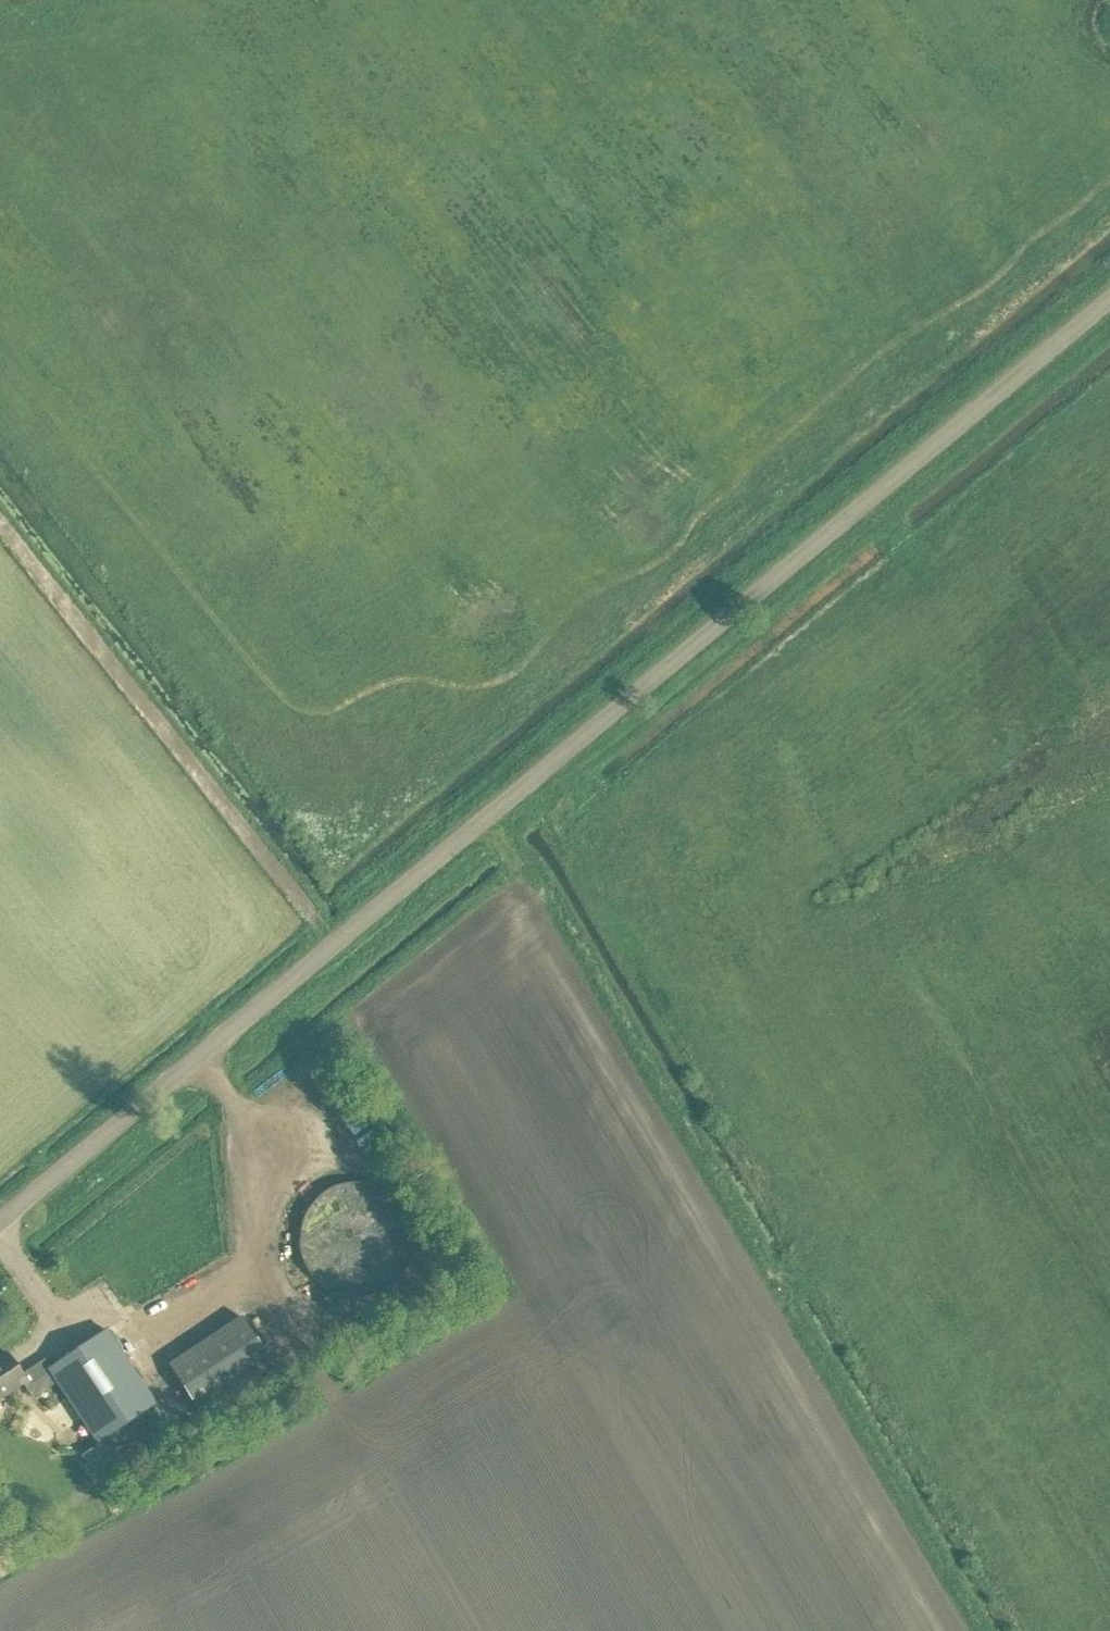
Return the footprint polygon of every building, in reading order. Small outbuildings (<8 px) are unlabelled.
[(179,1358),(213,1418),(272,1385),(261,1364),(275,1357),(252,1317),(179,1358)] [(105,1331),(52,1366),(47,1359),(22,1375),(8,1354),(0,1360),(0,1401),(24,1384),(34,1399),(59,1383),(100,1444),(156,1407),(105,1331)]
